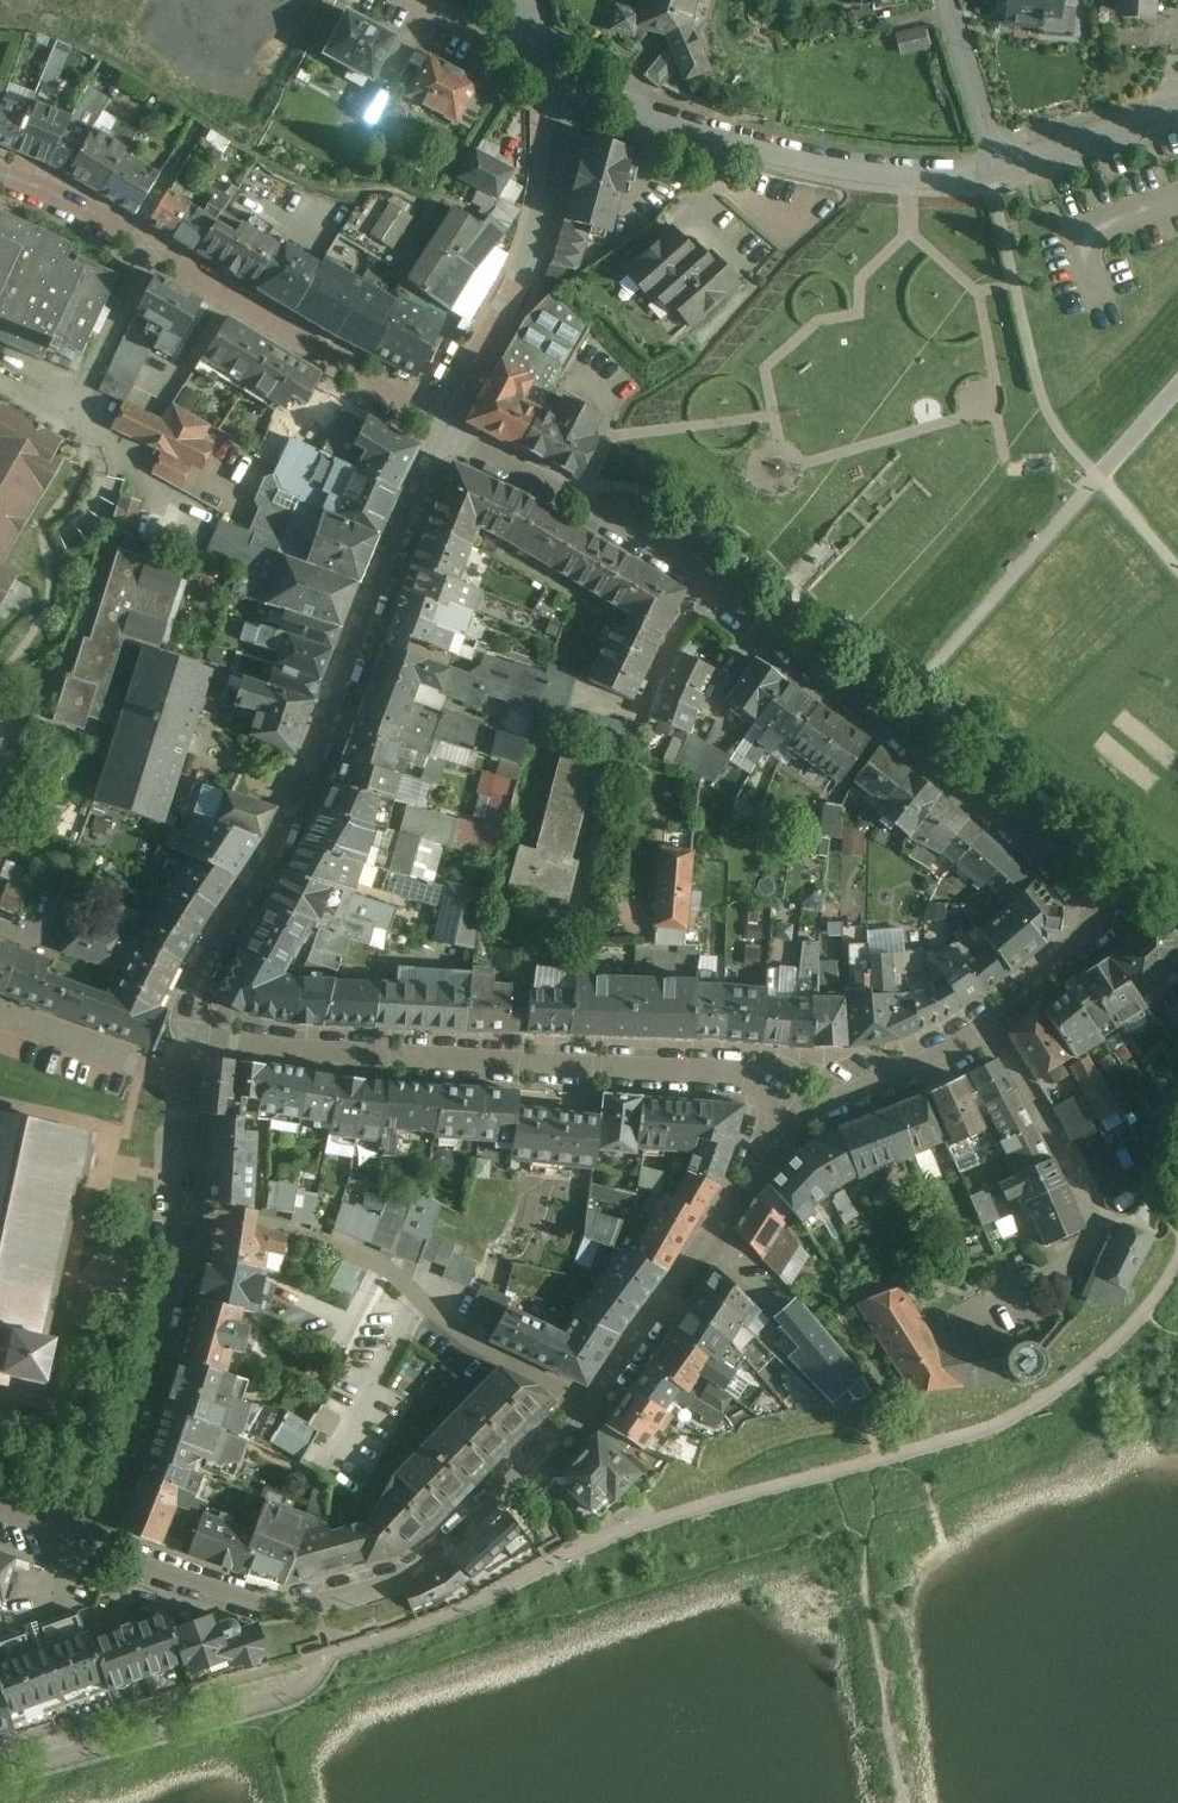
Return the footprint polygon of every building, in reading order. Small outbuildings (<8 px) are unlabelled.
[(638,14),(616,8),(610,31),(633,37),(635,28),(665,36),(669,46),(677,66),(684,81),(709,71),(689,24),(696,0),(642,0),(638,14)] [(1005,24),(1040,27),(1039,35),(1070,38),(1073,12),(1059,10),(1059,0),(1007,0),(1005,24)] [(1119,15),(1149,16),(1150,0),(1120,0),(1119,15)] [(1165,55),(1177,56),(1177,0),(1168,0),(1165,55)] [(394,38),(348,13),(325,54),(352,68),(348,76),(368,86),(394,38)] [(923,27),(895,34),(900,55),(929,48),(923,27)] [(38,48),(51,52),(56,41),(42,37),(38,48)] [(72,48),(56,41),(51,52),(39,81),(55,88),(72,48)] [(669,46),(643,76),(659,89),(677,66),(669,46)] [(430,57),(417,51),(410,63),(423,70),(430,57)] [(477,83),(430,57),(423,70),(408,97),(456,123),(477,83)] [(0,83),(0,107),(8,86),(0,83)] [(9,86),(3,102),(0,108),(0,147),(12,152),(31,102),(34,94),(9,86)] [(71,118),(70,121),(64,133),(63,133),(49,166),(66,175),(92,129),(108,102),(86,89),(71,118)] [(71,118),(31,102),(12,152),(49,166),(63,133),(64,133),(70,121),(71,118)] [(192,119),(178,144),(187,150),(202,125),(192,119)] [(108,139),(92,129),(66,175),(99,194),(123,155),(131,142),(137,132),(119,121),(108,139)] [(228,144),(211,133),(204,144),(221,155),(228,144)] [(633,150),(587,137),(564,221),(590,228),(610,234),(615,216),(616,216),(629,168),(628,167),(633,150)] [(513,172),(476,152),(458,179),(497,200),(508,181),(513,172)] [(158,175),(123,155),(99,194),(134,215),(158,176),(158,175)] [(219,158),(208,176),(214,179),(209,187),(207,186),(204,192),(208,194),(207,196),(212,199),(203,215),(214,222),(213,223),(214,224),(238,185),(235,183),(242,172),(219,158)] [(264,166),(255,159),(251,166),(260,172),(264,166)] [(304,188),(275,174),(270,171),(259,187),(265,191),(263,194),(255,189),(254,182),(260,172),(251,166),(238,185),(214,224),(233,236),(240,225),(271,243),(304,188)] [(158,176),(134,215),(150,225),(170,194),(178,180),(161,170),(158,175),(158,176)] [(522,189),(508,181),(497,200),(501,202),(511,208),(522,189)] [(189,206),(170,194),(150,225),(169,237),(189,206)] [(391,249),(413,217),(388,201),(367,233),(391,249)] [(523,209),(511,208),(501,202),(498,206),(520,218),(523,209)] [(203,215),(189,206),(169,237),(195,253),(214,224),(213,223),(214,222),(203,215)] [(481,226),(461,251),(459,249),(451,261),(448,259),(425,294),(449,311),(472,273),(505,232),(510,222),(494,210),(481,226)] [(458,211),(441,237),(437,234),(407,281),(423,295),(424,294),(425,294),(448,259),(451,261),(459,249),(461,251),(481,226),(458,211)] [(41,361),(46,351),(54,355),(59,344),(81,355),(118,276),(69,253),(72,247),(0,213),(0,342),(41,361)] [(590,228),(564,221),(552,264),(574,271),(575,271),(579,268),(590,228)] [(271,243),(240,225),(233,236),(214,224),(195,253),(293,312),(320,267),(283,244),(280,249),(271,243)] [(707,258),(692,242),(687,245),(672,229),(623,274),(649,302),(654,298),(669,315),(673,311),(688,328),(738,283),(711,254),(707,258)] [(367,251),(339,235),(323,261),(351,278),(367,251)] [(351,278),(323,261),(320,267),(293,312),(333,336),(371,355),(385,330),(383,328),(396,304),(351,278)] [(552,264),(550,264),(541,286),(546,289),(546,288),(574,271),(552,264)] [(183,292),(154,276),(135,314),(164,331),(154,348),(170,357),(202,302),(183,291),(183,292)] [(551,293),(524,321),(488,385),(487,385),(466,423),(519,451),(540,412),(539,412),(549,393),(561,370),(560,370),(585,326),(551,293)] [(442,323),(409,304),(399,298),(396,304),(383,328),(385,330),(371,355),(416,377),(442,323)] [(273,345),(228,318),(202,358),(246,386),(273,345)] [(122,340),(98,390),(124,403),(148,352),(122,340)] [(322,376),(273,345),(246,386),(277,405),(278,405),(284,409),(291,397),(306,406),(322,376)] [(199,396),(187,388),(177,404),(190,412),(199,396)] [(369,438),(412,461),(419,447),(327,393),(319,408),(344,425),(345,423),(370,437),(369,438)] [(333,433),(305,419),(310,408),(306,406),(291,397),(284,409),(278,405),(277,405),(278,406),(273,418),(294,427),(289,439),(318,452),(325,455),(333,433)] [(600,418),(563,398),(552,419),(540,412),(519,451),(571,478),(591,439),(589,438),(600,418)] [(209,427),(172,405),(162,421),(124,403),(111,429),(161,453),(192,467),(201,471),(213,447),(214,446),(202,441),(209,427)] [(18,577),(0,567),(43,493),(44,494),(63,461),(54,456),(63,441),(0,405),(0,608),(18,577)] [(344,425),(319,408),(317,413),(316,412),(315,414),(336,426),(333,433),(325,455),(398,489),(412,461),(369,438),(370,437),(345,423),(344,425)] [(318,452),(290,439),(272,476),(272,477),(277,492),(298,501),(299,500),(306,484),(304,483),(318,452)] [(325,455),(318,452),(304,483),(306,484),(299,500),(324,511),(377,535),(398,489),(325,455)] [(181,490),(186,478),(192,467),(161,453),(156,465),(152,474),(181,490)] [(520,495),(453,466),(427,530),(469,545),(477,526),(501,537),(641,621),(662,634),(682,592),(520,495)] [(298,501),(277,492),(272,477),(272,476),(270,476),(264,479),(254,502),(257,508),(259,509),(249,532),(253,534),(248,547),(282,558),(283,556),(305,564),(324,511),(299,500),(298,501)] [(142,502),(120,496),(110,530),(131,536),(142,502)] [(377,535),(324,511),(305,564),(357,583),(377,535)] [(305,564),(283,556),(282,558),(248,547),(253,534),(249,532),(222,521),(206,558),(240,570),(232,593),(256,601),(265,604),(340,628),(343,620),(357,583),(305,564)] [(469,545),(427,530),(412,567),(455,582),(469,545)] [(184,571),(118,550),(90,640),(84,639),(71,678),(67,677),(53,721),(83,730),(87,717),(120,728),(96,803),(162,824),(190,735),(124,714),(101,706),(122,641),(145,648),(158,652),(184,571)] [(455,582),(412,567),(402,593),(448,609),(449,605),(470,612),(478,590),(455,582)] [(835,616),(809,592),(804,598),(834,626),(833,620),(835,616)] [(402,593),(401,593),(394,614),(463,637),(463,635),(464,635),(468,622),(466,621),(470,612),(449,605),(448,609),(402,593)] [(265,604),(256,601),(253,609),(259,611),(258,613),(282,621),(278,633),(331,650),(340,628),(265,604)] [(463,637),(394,614),(388,632),(383,646),(404,654),(408,639),(447,653),(471,661),(477,641),(463,637)] [(833,620),(834,626),(839,629),(846,629),(848,626),(850,623),(849,617),(843,614),(837,614),(835,616),(833,620)] [(634,637),(614,628),(588,681),(630,701),(662,634),(641,621),(634,637)] [(278,633),(274,631),(274,632),(246,623),(241,640),(253,644),(253,645),(270,650),(280,653),(276,666),(319,681),(331,650),(278,633)] [(441,714),(411,704),(418,683),(441,692),(449,670),(404,654),(383,646),(358,715),(402,730),(402,732),(433,742),(434,742),(434,740),(476,753),(484,727),(442,712),(441,714)] [(145,648),(124,714),(190,735),(211,669),(158,652),(145,648)] [(705,664),(679,652),(678,653),(666,678),(704,695),(716,671),(705,664)] [(276,666),(236,653),(232,666),(266,677),(267,674),(272,676),(268,685),(312,702),(316,703),(319,681),(276,666)] [(545,678),(486,659),(479,680),(453,672),(445,694),(477,706),(482,692),(536,709),(545,678)] [(784,681),(758,661),(729,702),(756,722),(784,681)] [(566,670),(549,664),(545,678),(536,709),(532,723),(560,730),(576,675),(566,670)] [(312,702),(268,686),(242,678),(233,705),(256,713),(248,737),(294,756),(312,702)] [(704,695),(666,678),(658,695),(696,712),(704,695)] [(756,722),(753,726),(770,738),(800,692),(784,681),(756,722)] [(770,738),(764,748),(766,749),(772,754),(779,744),(787,749),(787,748),(817,705),(800,692),(770,738)] [(696,712),(658,695),(649,719),(689,734),(696,712)] [(842,723),(817,705),(787,748),(812,766),(842,723)] [(402,730),(358,715),(352,734),(429,757),(432,748),(431,748),(433,742),(402,732),(402,730)] [(625,726),(600,719),(593,742),(634,753),(640,727),(626,723),(625,726)] [(868,741),(842,723),(812,766),(838,784),(868,741)] [(770,738),(753,726),(736,751),(756,765),(766,749),(764,748),(770,738)] [(529,743),(498,733),(491,757),(522,767),(529,743)] [(429,757),(352,734),(341,759),(402,777),(406,763),(424,769),(429,757)] [(705,744),(689,735),(676,765),(692,773),(705,744)] [(730,759),(705,744),(692,773),(713,783),(730,759)] [(910,774),(878,747),(858,774),(852,783),(883,808),(910,774)] [(597,767),(559,756),(534,851),(518,847),(507,889),(567,905),(578,862),(572,861),(597,767)] [(402,777),(341,759),(331,784),(393,801),(394,801),(395,794),(419,800),(422,789),(431,791),(432,784),(402,777)] [(883,808),(877,815),(909,839),(939,797),(910,774),(883,808)] [(512,786),(490,779),(485,797),(491,798),(508,802),(508,801),(512,786)] [(269,808),(238,798),(238,797),(231,794),(230,795),(224,793),(195,783),(179,831),(187,833),(180,853),(218,870),(235,877),(260,839),(274,810),(269,808)] [(393,801),(331,784),(317,811),(374,826),(385,829),(393,801)] [(939,797),(909,839),(941,853),(966,821),(939,797)] [(508,802),(491,798),(486,816),(481,815),(478,825),(483,827),(479,842),(454,835),(451,847),(497,859),(513,802),(508,801),(508,802)] [(762,806),(740,799),(734,818),(756,822),(762,806)] [(841,807),(825,804),(821,835),(831,838),(841,840),(841,807)] [(458,820),(407,806),(399,835),(400,835),(442,846),(451,848),(451,847),(454,835),(458,820)] [(374,826),(317,811),(298,845),(363,864),(364,864),(368,847),(374,826)] [(966,821),(941,853),(954,865),(978,832),(966,821)] [(1008,857),(978,832),(954,865),(981,888),(985,883),(1007,906),(1034,880),(1008,857)] [(821,835),(816,834),(814,844),(830,848),(831,838),(821,835)] [(442,846),(400,835),(394,854),(368,847),(364,864),(444,888),(445,883),(446,883),(447,882),(433,878),(442,846)] [(363,864),(298,845),(283,874),(352,895),(353,895),(358,881),(363,864)] [(936,858),(917,846),(909,858),(928,870),(936,858)] [(692,853),(661,850),(654,926),(656,927),(685,930),(687,911),(689,892),(692,853)] [(218,870),(190,858),(183,869),(168,861),(160,877),(174,882),(214,908),(233,880),(218,870)] [(364,864),(363,864),(358,881),(373,885),(372,889),(440,908),(444,888),(364,864)] [(372,930),(344,921),(352,895),(283,874),(265,906),(310,922),(317,924),(315,929),(350,940),(369,946),(373,931),(374,930),(372,930)] [(1034,880),(1008,907),(978,932),(983,938),(990,946),(989,947),(1010,973),(1010,972),(1058,931),(1060,911),(1034,880)] [(214,908),(174,882),(158,907),(198,933),(214,908)] [(10,883),(1,906),(21,914),(22,889),(10,883)] [(446,883),(445,883),(444,888),(440,908),(434,940),(475,948),(475,947),(477,947),(481,916),(488,892),(446,883)] [(699,893),(689,892),(687,911),(698,911),(699,893)] [(353,895),(352,895),(344,921),(372,930),(381,905),(381,904),(353,895)] [(922,917),(945,918),(946,902),(922,901),(922,917)] [(198,933),(158,907),(151,919),(110,903),(102,925),(126,934),(138,940),(181,961),(198,933)] [(381,904),(381,905),(372,930),(374,930),(373,931),(389,935),(398,910),(381,904)] [(310,922),(265,906),(239,954),(269,968),(269,967),(283,974),(286,969),(292,958),(294,959),(300,947),(298,946),(310,922)] [(761,908),(749,906),(748,927),(746,927),(744,968),(759,969),(762,928),(760,927),(761,908)] [(102,925),(73,915),(62,953),(110,969),(126,934),(102,925)] [(1106,959),(1137,998),(1177,958),(1177,940),(1154,916),(1106,959)] [(685,930),(656,927),(654,945),(685,946),(686,931),(685,930)] [(350,940),(319,931),(312,950),(320,953),(321,951),(344,959),(350,940)] [(970,948),(966,940),(963,935),(959,938),(961,942),(954,945),(956,950),(964,967),(984,992),(1010,973),(989,947),(990,946),(983,938),(970,948)] [(181,961),(138,940),(113,992),(158,1008),(181,961)] [(817,944),(803,943),(800,963),(818,963),(817,944)] [(0,944),(0,994),(2,995),(18,951),(0,944)] [(283,974),(269,967),(269,968),(239,954),(219,992),(221,1000),(246,1015),(294,1024),(322,1025),(334,982),(337,971),(338,971),(341,964),(342,964),(344,959),(321,951),(320,953),(312,950),(299,961),(306,962),(303,974),(286,969),(283,974)] [(984,992),(964,967),(956,950),(928,964),(929,970),(932,983),(943,978),(959,1010),(984,992)] [(48,962),(18,951),(2,995),(53,1014),(65,982),(43,974),(48,962)] [(925,951),(868,958),(869,997),(867,997),(868,1009),(872,1045),(898,1040),(898,1039),(894,1004),(894,998),(892,976),(903,975),(903,974),(918,972),(929,970),(928,964),(925,951)] [(830,955),(824,956),(824,963),(818,963),(818,986),(839,985),(837,963),(830,963),(830,955)] [(868,958),(850,958),(851,977),(856,977),(857,991),(844,991),(844,999),(847,1048),(872,1045),(868,1009),(867,997),(869,997),(868,958)] [(1106,959),(1079,976),(1091,996),(1099,1009),(1104,1015),(1113,1028),(1146,1007),(1137,998),(1106,959)] [(725,960),(718,960),(718,970),(726,970),(726,969),(725,969),(725,960)] [(818,963),(800,963),(799,973),(794,972),(793,983),(791,1000),(791,1001),(787,1046),(811,1048),(811,1001),(818,1001),(818,999),(818,986),(818,963)] [(575,972),(536,968),(532,991),(530,991),(528,1010),(525,1034),(567,1035),(572,977),(574,977),(575,972)] [(472,974),(397,969),(396,983),(379,982),(379,983),(374,1028),(464,1034),(472,974)] [(494,972),(472,969),(472,974),(464,1034),(518,1034),(525,1034),(528,1010),(521,1010),(509,1010),(511,987),(492,985),(494,972)] [(791,1001),(773,999),(773,993),(777,993),(779,970),(770,970),(770,969),(768,969),(766,990),(762,1044),(787,1046),(791,1001)] [(794,972),(787,972),(786,983),(793,983),(794,972)] [(715,975),(696,974),(696,982),(693,1039),(723,1040),(726,987),(715,987),(715,975)] [(1103,1015),(1092,999),(1091,996),(1079,976),(1064,986),(1068,991),(1076,1006),(1077,1006),(1089,1025),(1090,1026),(1101,1040),(1106,1036),(1110,1042),(1119,1036),(1113,1028),(1104,1015),(1103,1015)] [(574,977),(572,977),(567,1035),(693,1039),(696,982),(574,977)] [(933,992),(917,993),(916,987),(909,988),(911,994),(912,994),(913,1002),(916,1032),(937,1023),(959,1010),(943,978),(932,983),(932,984),(933,992)] [(113,992),(108,990),(103,1002),(75,992),(77,986),(65,982),(53,1014),(154,1051),(169,1012),(158,1008),(113,992)] [(379,983),(334,982),(322,1025),(374,1028),(379,983)] [(766,990),(726,986),(726,987),(723,1040),(762,1044),(766,990)] [(1077,1006),(1076,1006),(1068,991),(1043,1012),(1073,1059),(1102,1041),(1101,1040),(1090,1026),(1089,1025),(1077,1006)] [(844,999),(818,999),(818,1001),(811,1001),(811,1048),(847,1048),(844,999)] [(913,1002),(894,1004),(898,1039),(898,1040),(916,1033),(916,1032),(913,1002)] [(1070,1058),(1042,1013),(1036,1002),(1007,1035),(1035,1080),(1047,1073),(1054,1084),(1066,1077),(1059,1065),(1070,1058)] [(237,1063),(203,1058),(197,1115),(211,1116),(232,1118),(237,1063)] [(1117,1109),(1096,1072),(1094,1073),(1086,1058),(1069,1067),(1098,1120),(1117,1109)] [(997,1060),(964,1076),(972,1095),(978,1092),(985,1105),(1014,1091),(997,1060)] [(265,1066),(237,1063),(232,1118),(242,1119),(244,1118),(245,1106),(259,1108),(265,1066)] [(286,1069),(265,1066),(259,1108),(257,1120),(270,1121),(278,1116),(300,1119),(306,1073),(286,1069)] [(339,1078),(306,1073),(300,1119),(330,1124),(339,1078)] [(961,1077),(926,1094),(945,1141),(954,1162),(959,1174),(977,1165),(965,1139),(984,1130),(961,1077)] [(364,1081),(339,1078),(330,1124),(328,1136),(355,1139),(364,1081)] [(388,1083),(364,1081),(355,1139),(354,1146),(379,1149),(379,1150),(381,1151),(388,1083)] [(439,1088),(388,1083),(381,1151),(382,1151),(382,1157),(394,1158),(397,1137),(394,1136),(394,1129),(434,1133),(435,1133),(441,1089),(439,1088)] [(484,1092),(441,1089),(435,1133),(434,1133),(434,1135),(439,1136),(438,1144),(455,1145),(455,1137),(479,1139),(484,1092)] [(1014,1091),(985,1105),(1005,1140),(1034,1127),(1014,1091)] [(518,1094),(484,1092),(479,1139),(495,1140),(494,1148),(511,1150),(516,1110),(518,1094)] [(926,1094),(894,1107),(912,1154),(945,1141),(926,1094)] [(641,1098),(603,1095),(600,1120),(600,1121),(597,1150),(635,1154),(635,1150),(641,1098)] [(1074,1096),(1052,1109),(1072,1144),(1076,1142),(1105,1200),(1128,1188),(1116,1164),(1115,1165),(1097,1129),(1092,1131),(1074,1096)] [(712,1103),(641,1098),(635,1150),(692,1153),(697,1140),(699,1132),(704,1133),(712,1103)] [(745,1106),(712,1103),(704,1133),(699,1132),(697,1140),(711,1143),(731,1149),(732,1149),(745,1106)] [(894,1107),(837,1129),(856,1177),(857,1178),(913,1156),(912,1154),(894,1107)] [(516,1110),(511,1150),(510,1158),(530,1160),(530,1168),(571,1173),(572,1165),(593,1167),(599,1120),(516,1110)] [(2,1381),(3,1375),(41,1383),(50,1341),(41,1339),(75,1179),(80,1180),(89,1138),(52,1130),(53,1128),(38,1125),(37,1129),(10,1123),(11,1118),(0,1116),(0,1381),(2,1381)] [(232,1118),(211,1116),(206,1202),(251,1211),(256,1133),(241,1132),(242,1119),(232,1118)] [(1005,1140),(995,1145),(1012,1178),(1051,1159),(1034,1127),(1005,1140)] [(837,1129),(797,1152),(826,1194),(856,1177),(837,1129)] [(711,1143),(704,1161),(691,1157),(686,1173),(718,1187),(731,1149),(711,1143)] [(826,1194),(797,1152),(767,1184),(791,1212),(798,1219),(808,1234),(822,1225),(811,1208),(827,1196),(826,1194)] [(1012,1178),(998,1184),(1008,1204),(1017,1200),(1019,1205),(1023,1203),(1063,1186),(1051,1159),(1012,1178)] [(663,1173),(645,1169),(640,1191),(658,1194),(658,1195),(659,1195),(663,1173)] [(686,1173),(673,1200),(701,1213),(718,1187),(686,1173)] [(299,1179),(281,1177),(280,1184),(269,1183),(265,1210),(293,1214),(296,1197),(299,1179)] [(608,1188),(592,1184),(591,1188),(586,1212),(602,1217),(608,1188)] [(791,1212),(767,1184),(758,1197),(781,1222),(791,1212)] [(1063,1186),(1023,1203),(1042,1246),(1082,1229),(1063,1186)] [(416,1196),(391,1190),(379,1219),(370,1243),(381,1248),(380,1251),(393,1256),(416,1196)] [(853,1210),(843,1191),(836,1195),(832,1202),(838,1214),(840,1218),(841,1217),(853,1210)] [(984,1191),(969,1198),(980,1225),(996,1218),(984,1191)] [(378,1213),(383,1199),(363,1192),(358,1206),(378,1213)] [(416,1196),(393,1256),(418,1266),(421,1258),(430,1234),(441,1206),(424,1196),(423,1198),(416,1196)] [(797,1243),(783,1225),(781,1222),(758,1197),(757,1196),(735,1230),(761,1258),(760,1259),(777,1275),(797,1243)] [(316,1201),(296,1197),(293,1214),(291,1222),(312,1226),(316,1201)] [(665,1197),(645,1232),(633,1256),(666,1272),(666,1271),(679,1249),(701,1213),(673,1200),(665,1197)] [(206,1202),(205,1202),(204,1207),(203,1218),(212,1219),(206,1260),(264,1269),(266,1252),(283,1256),(286,1237),(254,1226),(255,1216),(256,1212),(251,1211),(206,1202)] [(367,1214),(342,1204),(334,1230),(358,1239),(367,1214)] [(586,1212),(585,1212),(583,1236),(612,1247),(622,1223),(602,1217),(586,1212)] [(379,1219),(367,1214),(358,1239),(370,1243),(379,1219)] [(885,1293),(841,1217),(840,1218),(838,1214),(822,1225),(808,1234),(855,1305),(885,1293)] [(1121,1225),(1114,1241),(1109,1239),(1080,1303),(1086,1305),(1087,1304),(1090,1307),(1114,1303),(1117,1305),(1121,1306),(1124,1306),(1127,1305),(1129,1303),(1131,1300),(1133,1295),(1132,1292),(1131,1290),(1129,1288),(1126,1286),(1139,1263),(1141,1264),(1144,1258),(1143,1255),(1151,1239),(1121,1225)] [(455,1244),(430,1234),(421,1258),(446,1268),(452,1253),(455,1244)] [(986,1238),(967,1243),(973,1262),(991,1256),(986,1238)] [(621,1251),(572,1317),(573,1318),(618,1335),(666,1272),(633,1256),(621,1251)] [(477,1263),(452,1253),(446,1268),(442,1278),(468,1288),(477,1263)] [(264,1269),(206,1260),(197,1301),(242,1310),(241,1311),(254,1314),(254,1313),(255,1313),(266,1269),(264,1269)] [(366,1275),(342,1263),(330,1287),(341,1292),(353,1298),(366,1275)] [(760,1312),(712,1267),(699,1287),(740,1324),(746,1329),(760,1312)] [(347,1311),(343,1318),(360,1327),(384,1279),(368,1270),(366,1275),(353,1298),(347,1311)] [(510,1299),(480,1287),(468,1313),(495,1327),(506,1308),(510,1299)] [(740,1324),(699,1287),(686,1308),(721,1331),(729,1341),(740,1324)] [(975,1330),(929,1336),(899,1287),(885,1293),(855,1305),(910,1394),(960,1387),(1008,1380),(1006,1378),(1004,1376),(1002,1372),(1001,1368),(1000,1364),(1000,1361),(1000,1359),(1002,1356),(1003,1353),(1005,1349),(1010,1345),(1009,1337),(977,1342),(975,1330)] [(353,1298),(341,1292),(334,1304),(347,1311),(353,1298)] [(242,1310),(197,1301),(180,1359),(224,1374),(230,1351),(240,1354),(242,1353),(248,1329),(247,1328),(237,1325),(241,1311),(242,1310)] [(338,1314),(319,1305),(305,1335),(345,1353),(351,1340),(330,1330),(338,1314)] [(860,1375),(802,1305),(778,1328),(784,1335),(785,1335),(796,1349),(786,1358),(829,1402),(831,1404),(834,1401),(845,1391),(853,1399),(855,1401),(857,1401),(861,1399),(870,1394),(860,1375)] [(561,1334),(506,1308),(495,1327),(488,1341),(584,1386),(618,1335),(573,1318),(561,1334)] [(721,1331),(686,1308),(671,1331),(671,1332),(671,1331),(708,1357),(697,1374),(721,1390),(743,1358),(729,1341),(721,1331)] [(728,1397),(709,1382),(703,1390),(691,1383),(697,1374),(708,1357),(671,1331),(671,1332),(671,1331),(645,1368),(678,1389),(684,1393),(685,1393),(719,1413),(728,1397)] [(784,1335),(774,1346),(786,1358),(796,1349),(785,1335),(784,1335)] [(1019,1342),(1014,1343),(1010,1345),(1005,1349),(1003,1353),(1002,1356),(1000,1359),(1000,1361),(1000,1364),(1001,1368),(1002,1372),(1004,1376),(1006,1378),(1008,1380),(1011,1383),(1017,1385),(1027,1385),(1034,1382),(1039,1378),(1043,1372),(1044,1366),(1044,1361),(1043,1357),(1041,1353),(1039,1350),(1035,1346),(1031,1343),(1027,1342),(1019,1342)] [(871,1346),(855,1356),(863,1367),(878,1357),(871,1346)] [(224,1374),(180,1359),(165,1408),(206,1424),(208,1425),(236,1437),(236,1436),(244,1440),(246,1435),(244,1434),(259,1409),(240,1404),(247,1382),(224,1374)] [(363,1523),(327,1533),(325,1524),(308,1517),(281,1586),(296,1583),(397,1556),(429,1531),(553,1404),(536,1387),(498,1367),(392,1476),(373,1517),(363,1523)] [(645,1368),(644,1368),(628,1391),(662,1412),(671,1398),(703,1418),(701,1422),(712,1429),(724,1416),(719,1413),(685,1393),(684,1393),(678,1389),(645,1368)] [(803,1386),(787,1397),(794,1409),(821,1403),(803,1386)] [(628,1391),(604,1426),(629,1442),(640,1449),(665,1413),(662,1412),(628,1391)] [(823,1406),(821,1403),(794,1409),(788,1411),(759,1416),(757,1418),(743,1421),(735,1432),(736,1434),(745,1423),(774,1417),(782,1422),(791,1413),(823,1406)] [(285,1414),(262,1407),(261,1406),(259,1409),(244,1434),(246,1435),(244,1440),(245,1440),(268,1450),(271,1443),(269,1442),(285,1414)] [(206,1424),(165,1408),(148,1458),(176,1468),(176,1469),(189,1474),(202,1478),(205,1468),(232,1480),(245,1440),(244,1440),(236,1436),(236,1437),(208,1425),(206,1424)] [(307,1425),(286,1413),(285,1414),(269,1442),(271,1443),(300,1461),(301,1461),(318,1432),(307,1426),(307,1425)] [(629,1442),(604,1426),(594,1436),(615,1456),(629,1442)] [(594,1436),(554,1480),(587,1511),(603,1493),(612,1501),(636,1475),(615,1456),(594,1436)] [(189,1474),(176,1469),(176,1468),(148,1458),(141,1474),(182,1490),(189,1474)] [(182,1490),(141,1474),(131,1500),(118,1532),(157,1545),(175,1505),(188,1510),(193,1498),(194,1495),(182,1490)] [(330,1484),(317,1474),(305,1516),(308,1517),(325,1524),(330,1484)] [(216,1481),(203,1475),(202,1478),(195,1496),(194,1495),(193,1498),(206,1503),(207,1503),(216,1481)] [(206,1503),(193,1498),(188,1510),(182,1525),(183,1524),(196,1530),(201,1516),(202,1516),(206,1503)] [(305,1516),(265,1501),(237,1574),(281,1586),(308,1517),(305,1516)] [(505,1513),(493,1523),(452,1562),(466,1578),(491,1558),(495,1562),(501,1557),(498,1552),(521,1533),(505,1513)] [(202,1516),(201,1516),(196,1530),(187,1556),(237,1574),(252,1533),(202,1516)] [(564,1536),(567,1541),(569,1540),(562,1527),(563,1526),(562,1524),(559,1526),(564,1536)] [(182,1542),(168,1538),(164,1548),(178,1553),(182,1542)] [(562,1544),(559,1539),(545,1547),(547,1551),(562,1544)] [(0,1555),(0,1600),(12,1559),(0,1555)] [(452,1562),(438,1574),(414,1590),(403,1593),(409,1608),(450,1592),(466,1578),(452,1562)] [(36,1627),(0,1641),(0,1698),(10,1725),(107,1690),(89,1641),(87,1634),(84,1635),(76,1613),(36,1627)] [(164,1614),(133,1625),(133,1623),(119,1628),(120,1630),(89,1641),(107,1690),(180,1664),(181,1664),(169,1630),(170,1630),(164,1614)] [(227,1621),(215,1625),(212,1615),(170,1630),(169,1630),(181,1664),(180,1664),(185,1676),(225,1661),(228,1669),(240,1665),(241,1669),(256,1664),(254,1660),(266,1656),(255,1624),(237,1631),(236,1628),(236,1625),(234,1624),(232,1622),(231,1622),(227,1621)] [(367,1637),(366,1635),(364,1635),(329,1646),(326,1646),(321,1648),(304,1653),(305,1655),(367,1637)] [(302,1647),(319,1642),(318,1638),(315,1639),(316,1641),(294,1646),(296,1654),(269,1662),(260,1664),(258,1665),(259,1668),(299,1656),(297,1648),(302,1647)] [(319,1642),(302,1647),(304,1653),(321,1648),(319,1642)] [(134,1699),(132,1699),(133,1703),(249,1670),(248,1668),(242,1670),(134,1699)] [(2,1728),(10,1725),(0,1698),(0,1728),(2,1728)] [(123,1705),(122,1702),(119,1703),(72,1717),(73,1722),(74,1721),(74,1718),(123,1705)] [(52,1724),(53,1726),(54,1726),(53,1721),(4,1735),(2,1735),(3,1738),(52,1724)]
